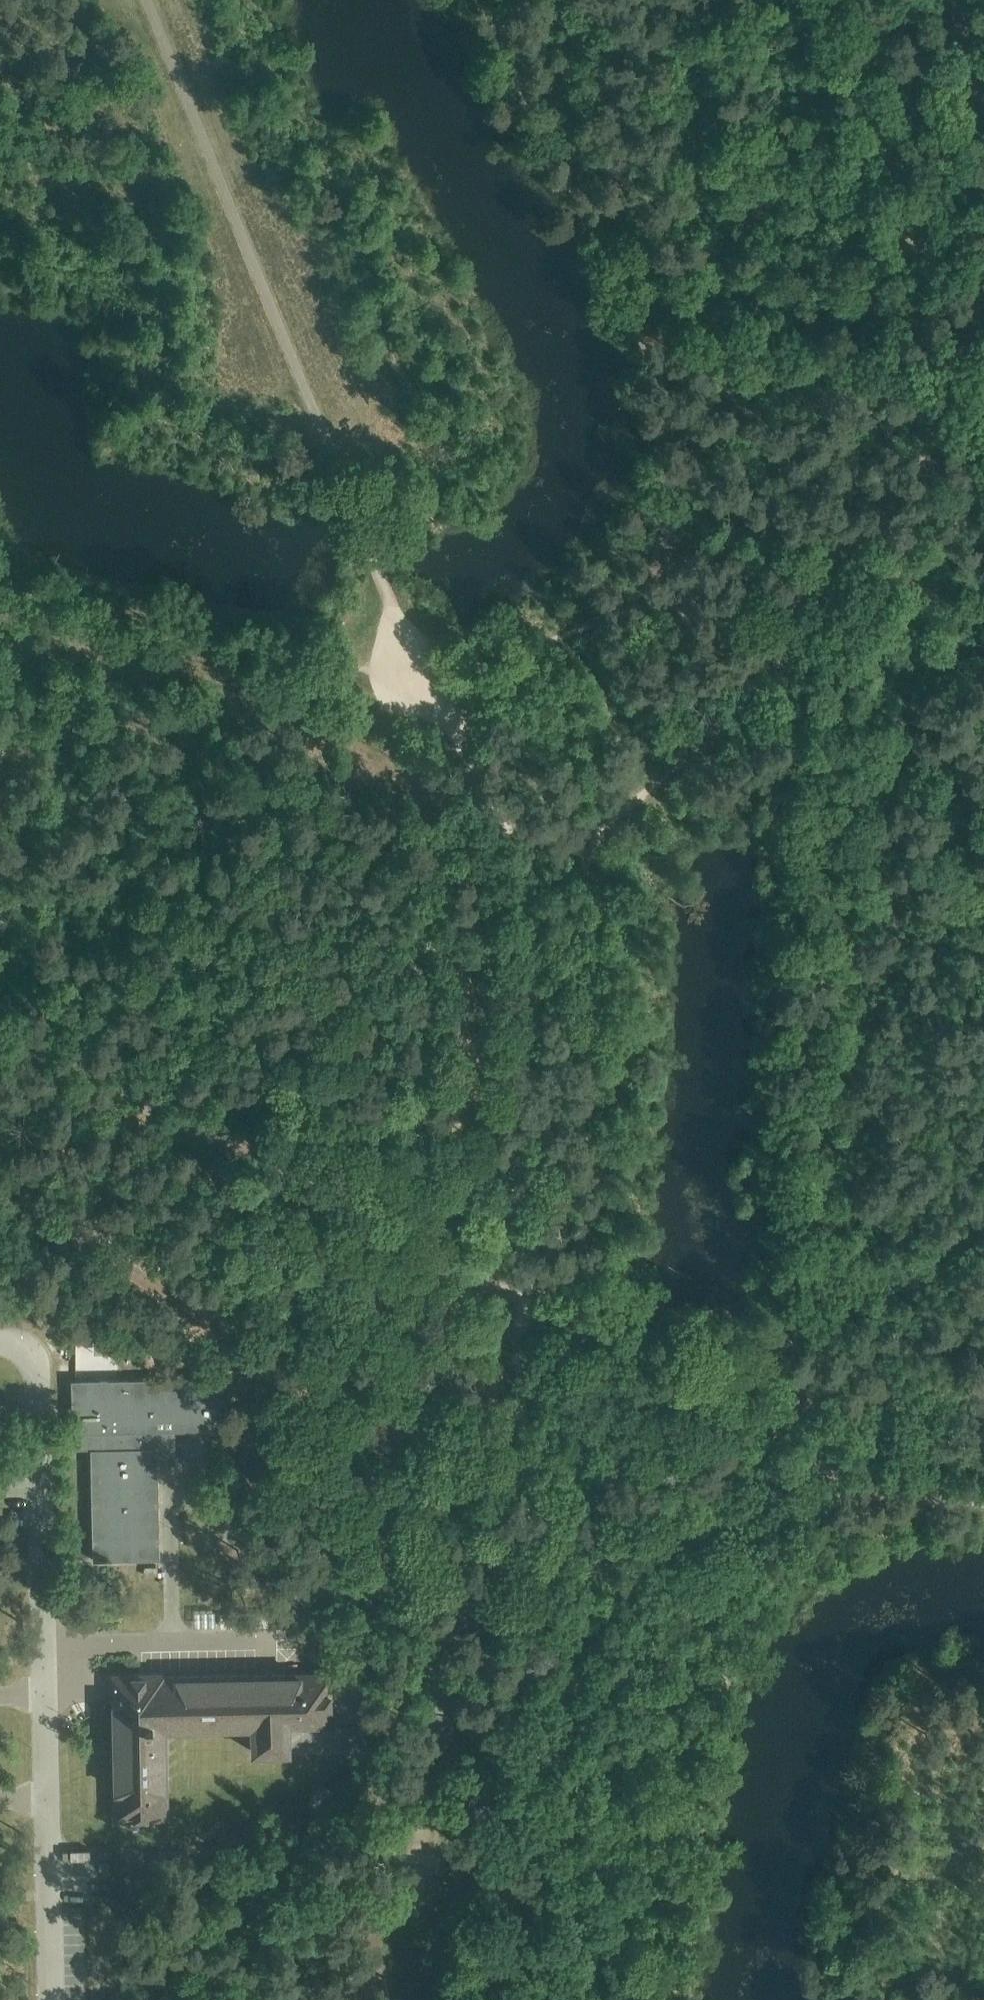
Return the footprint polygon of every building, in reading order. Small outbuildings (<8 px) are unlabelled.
[(221,1376),(72,1379),(73,1432),(103,1431),(102,1448),(91,1448),(93,1560),(160,1558),(158,1446),(157,1446),(157,1430),(222,1429),(221,1376)] [(334,1670),(166,1674),(166,1671),(111,1672),(114,1820),(170,1819),(168,1730),(251,1727),(251,1754),(292,1753),(292,1728),(335,1727),(334,1670)]
